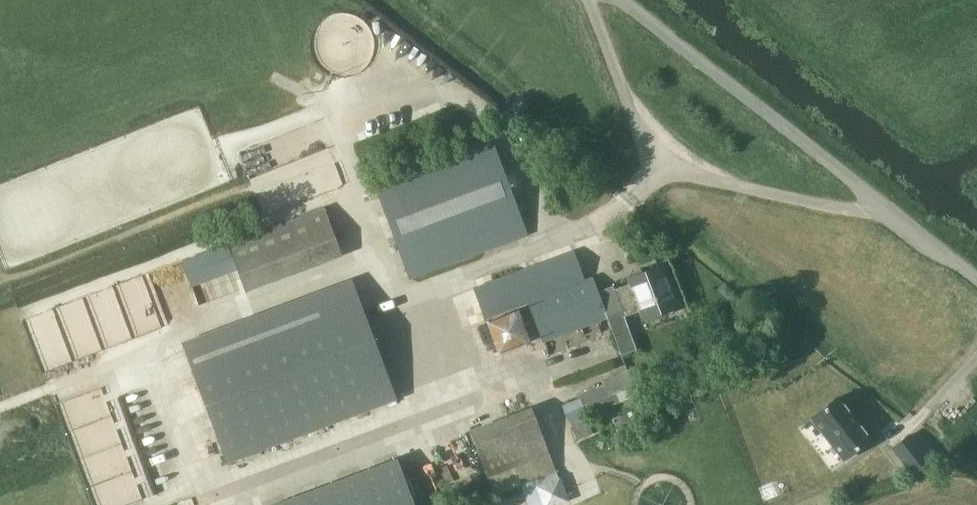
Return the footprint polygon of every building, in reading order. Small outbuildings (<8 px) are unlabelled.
[(242,150),(251,170),(272,161),(262,140),(242,150)] [(410,279),(527,234),(492,141),(373,180),(410,279)] [(246,292),(343,256),(324,206),(227,243),(246,292)] [(576,254),(477,289),(487,318),(514,308),(530,302),(544,341),(607,318),(608,317),(621,354),(636,348),(624,316),(641,310),(644,318),(658,313),(663,316),(670,313),(673,308),(676,306),(661,265),(629,277),(631,283),(614,289),(613,285),(598,291),(593,277),(585,280),(585,279),(576,254)] [(351,278),(183,341),(228,462),(397,399),(351,278)] [(588,419),(586,415),(619,403),(646,392),(638,365),(603,378),(605,384),(579,394),(579,398),(563,404),(577,439),(593,433),(588,419)] [(844,459),(871,438),(839,396),(811,418),(844,459)] [(522,485),(557,472),(532,406),(469,429),(495,496),(522,485)] [(913,473),(930,460),(909,434),(893,447),(913,473)] [(269,504),(415,504),(398,458),(269,504)] [(791,470),(780,474),(786,488),(796,484),(791,470)] [(535,484),(542,504),(556,504),(568,501),(560,476),(535,484)]
